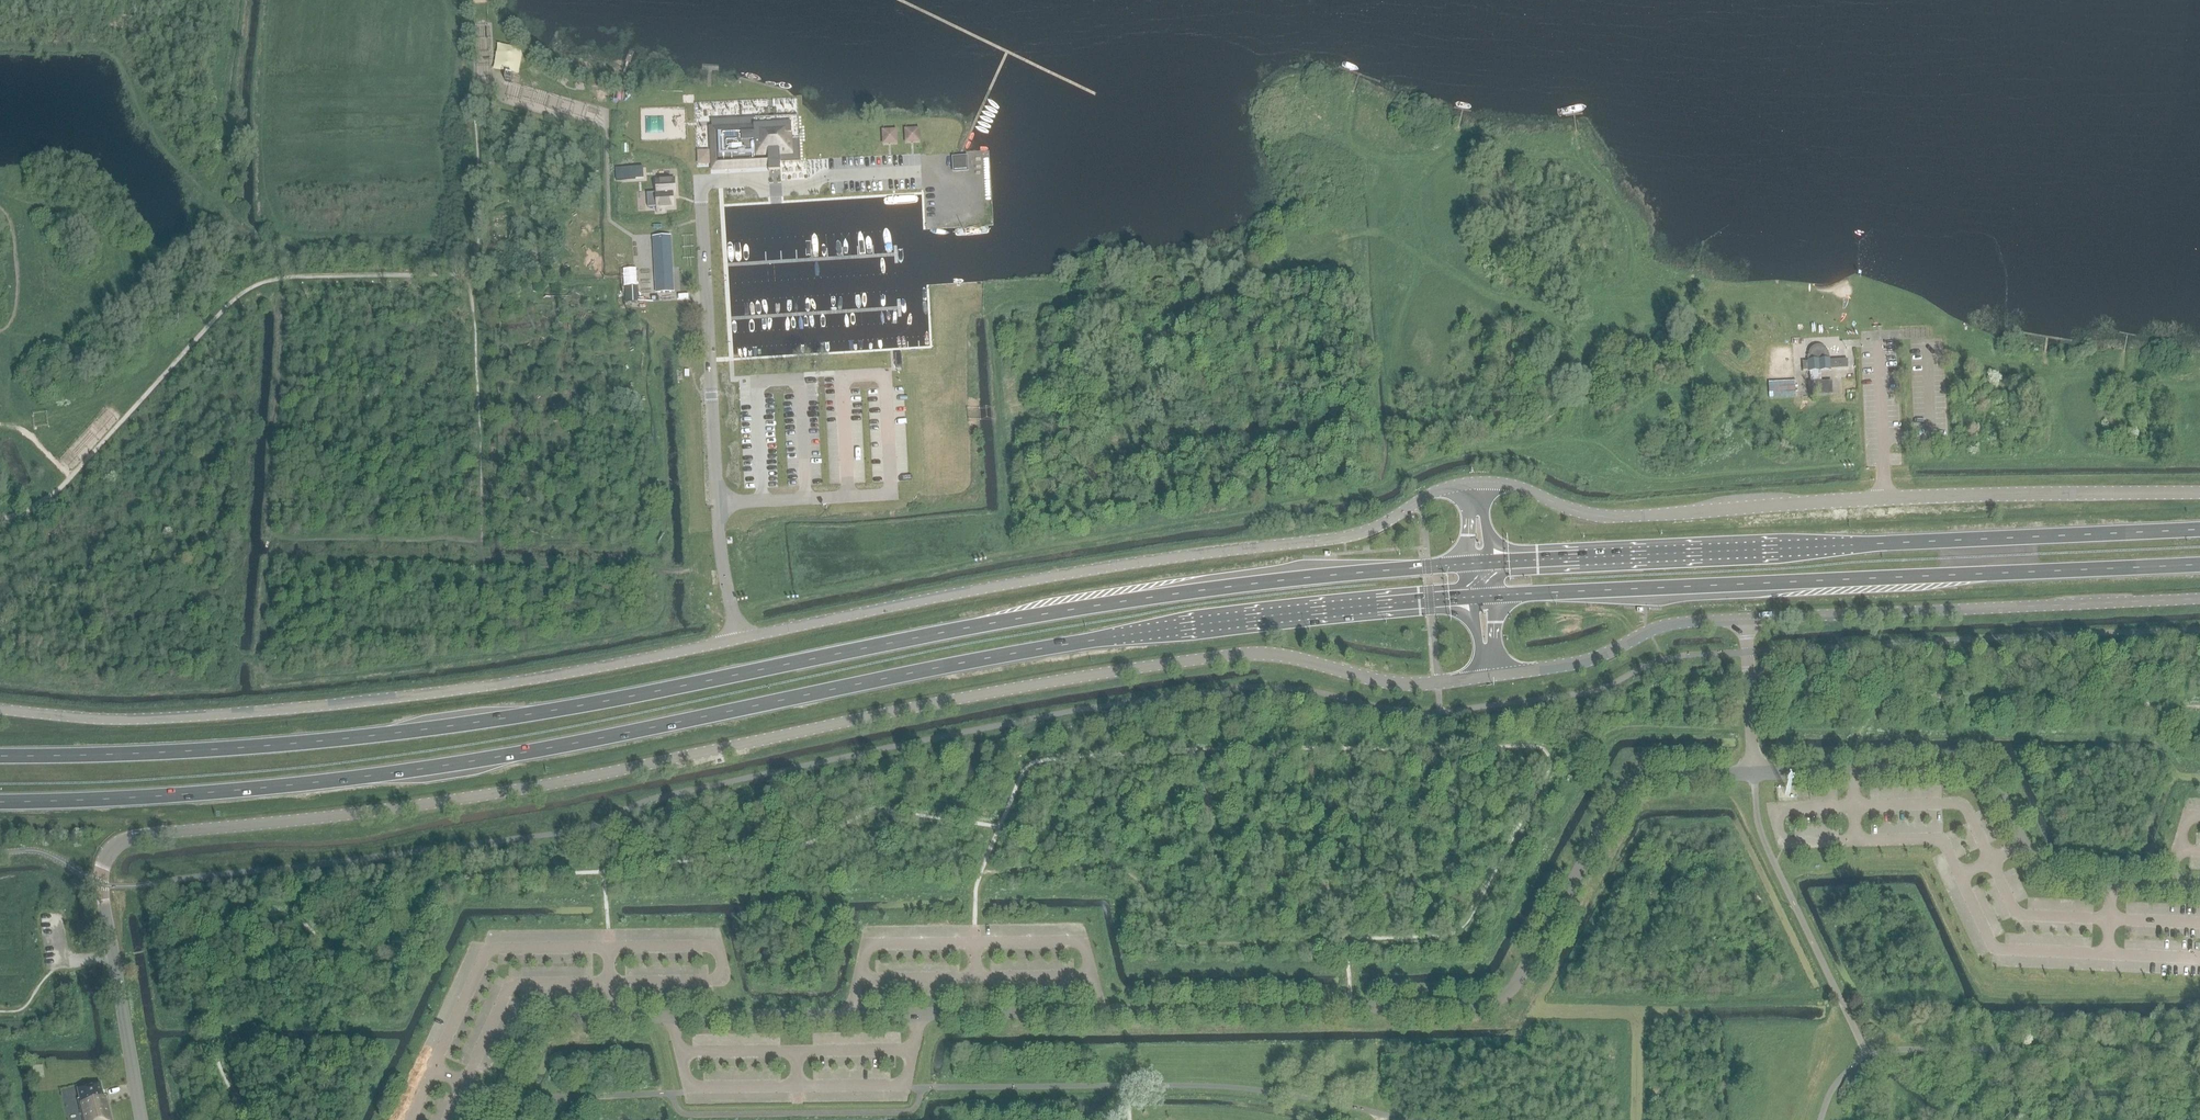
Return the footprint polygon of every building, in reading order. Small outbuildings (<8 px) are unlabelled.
[(745,123),(711,125),(714,170),(768,168),(774,168),(781,167),(780,163),(800,162),(798,116),(744,119),(745,123)] [(919,130),(908,130),(908,141),(919,140),(919,130)] [(896,131),(885,132),(885,142),(896,141),(896,131)] [(682,153),(657,155),(657,165),(649,165),(649,175),(674,174),(674,166),(682,165),(682,153)] [(955,170),(966,170),(966,158),(955,158),(955,170)] [(635,168),(616,169),(616,180),(636,179),(635,168)] [(648,207),(657,206),(657,211),(664,211),(663,207),(673,206),(672,194),(676,194),(675,179),(657,180),(657,193),(647,194),(648,207)] [(653,237),(656,292),(674,291),(670,236),(653,237)] [(637,286),(628,287),(629,302),(638,302),(637,286)] [(1803,362),(1804,371),(1848,369),(1847,360),(1829,361),(1829,355),(1828,355),(1828,352),(1827,350),(1825,348),(1823,346),(1819,345),(1816,345),(1813,347),(1811,349),(1809,351),(1808,353),(1809,362),(1803,362)] [(1833,394),(1832,380),(1808,382),(1809,395),(1833,394)] [(1795,397),(1795,381),(1768,382),(1769,398),(1795,397)] [(105,1095),(102,1095),(99,1083),(78,1088),(80,1098),(78,1099),(83,1119),(111,1119),(105,1095)]
